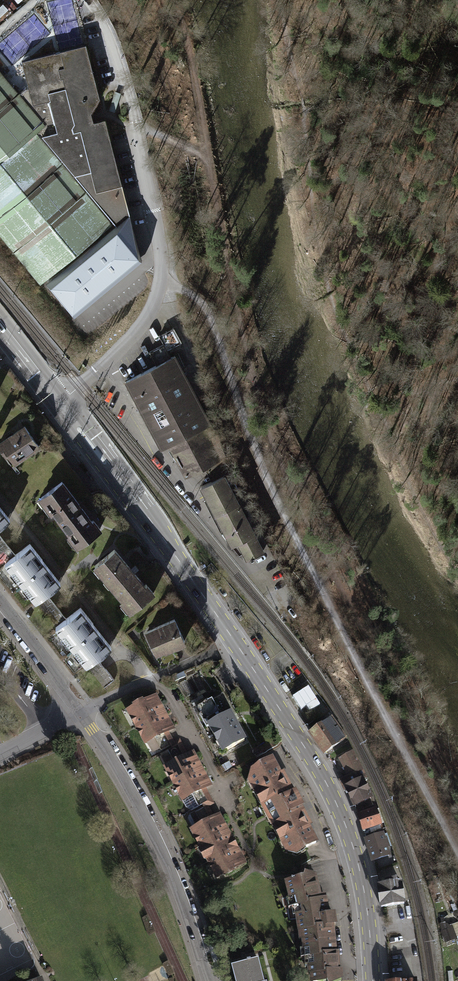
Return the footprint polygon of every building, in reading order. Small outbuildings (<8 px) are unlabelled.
[(73,318),(142,261),(105,120),(93,122),(91,113),(100,99),(86,45),(21,61),(28,85),(18,93),(0,72),(0,234),(73,318)] [(163,345),(149,352),(156,365),(170,358),(166,351),(181,343),(173,328),(158,335),(163,345)] [(156,365),(124,382),(160,450),(168,446),(204,427),(211,423),(175,355),(170,358),(156,365)] [(0,442),(0,450),(2,452),(5,450),(16,465),(41,448),(25,425),(0,442)] [(204,427),(168,446),(185,479),(221,460),(204,427)] [(225,476),(200,489),(230,548),(238,545),(246,562),(264,553),(225,476)] [(64,481),(40,500),(52,516),(54,515),(69,536),(68,537),(78,550),(104,530),(96,520),(95,521),(64,481)] [(11,519),(0,505),(0,528),(11,519)] [(15,554),(0,536),(0,556),(5,562),(15,554)] [(31,544),(5,564),(37,604),(62,583),(31,544)] [(114,549),(91,568),(120,603),(119,604),(129,616),(154,594),(146,585),(145,586),(114,549)] [(38,610),(56,627),(66,616),(48,600),(38,610)] [(82,608),(56,629),(87,668),(113,648),(82,608)] [(174,619),(145,633),(156,657),(164,653),(165,655),(186,645),(174,619)] [(157,692),(126,709),(144,745),(148,743),(169,732),(176,728),(157,692)] [(223,692),(198,705),(202,712),(200,713),(207,726),(209,725),(223,751),(248,738),(223,692)] [(332,718),(308,736),(324,758),(348,741),(332,718)] [(169,732),(148,743),(153,754),(170,745),(171,747),(174,741),(169,732)] [(168,750),(174,760),(187,753),(180,738),(174,741),(171,747),(168,750)] [(174,760),(163,765),(182,801),(183,800),(207,788),(213,785),(194,749),(187,753),(174,760)] [(354,753),(339,761),(347,777),(339,781),(344,791),(363,781),(364,783),(368,781),(354,753)] [(274,754),(252,766),(248,780),(287,851),(298,854),(321,842),(313,825),(314,824),(304,804),(306,803),(297,787),(295,788),(285,770),(283,771),(274,754)] [(363,781),(344,791),(354,812),(361,808),(363,811),(373,806),(372,803),(374,802),(364,783),(363,781)] [(207,788),(183,800),(189,811),(202,804),(210,806),(215,803),(207,788)] [(190,814),(196,825),(214,815),(210,806),(202,804),(204,807),(190,814)] [(376,810),(356,817),(363,835),(383,829),(376,810)] [(196,825),(189,828),(216,879),(247,863),(221,812),(214,815),(196,825)] [(384,835),(364,841),(372,865),(392,859),(389,851),(391,851),(387,840),(386,840),(384,835)] [(305,873),(285,880),(290,897),(287,897),(289,907),(292,906),(294,913),(296,913),(299,931),(317,927),(316,926),(336,924),(339,923),(337,911),(331,911),(328,896),(327,893),(323,894),(318,873),(306,869),(305,873)] [(384,881),(374,883),(379,907),(404,903),(400,879),(394,881),(394,877),(383,879),(384,881)] [(442,918),(442,941),(457,941),(457,918),(442,918)] [(299,931),(300,939),(302,939),(303,947),(301,948),(302,957),(306,957),(306,964),(308,964),(309,973),(311,973),(311,980),(323,980),(329,980),(338,980),(345,978),(345,968),(342,968),(341,951),(339,950),(336,924),(316,926),(317,927),(299,931)] [(232,964),(236,980),(265,980),(259,957),(232,964)]
